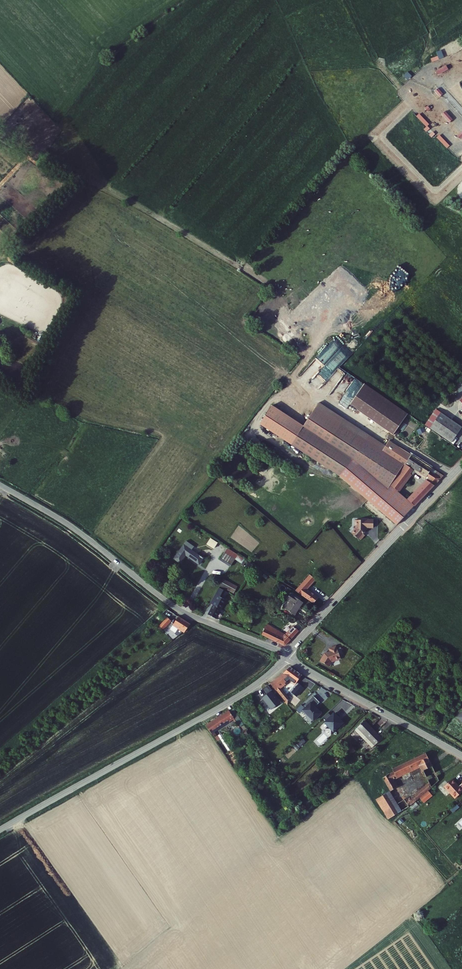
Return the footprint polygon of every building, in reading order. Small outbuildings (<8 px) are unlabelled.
[(436,70),(438,74),(448,69),(446,64),(436,70)] [(438,87),(434,90),(439,96),(443,94),(438,87)] [(449,122),(453,119),(445,110),(441,114),(449,122)] [(337,347),(320,366),(329,374),(346,355),(337,347)] [(409,409),(365,379),(351,400),(394,431),(409,409)] [(385,442),(319,398),(316,402),(382,447),(385,442)] [(304,420),(273,399),(260,418),(339,471),(339,470),(353,455),(388,484),(390,481),(403,460),(405,461),(406,460),(412,451),(399,443),(397,446),(387,440),(385,442),(382,447),(316,402),(304,420)] [(426,421),(452,438),(461,424),(461,423),(437,405),(426,421)] [(399,443),(389,437),(387,440),(397,446),(399,443)] [(443,472),(412,451),(406,460),(425,473),(427,475),(425,477),(433,483),(443,472)] [(388,484),(353,455),(339,470),(373,500),(397,522),(429,486),(421,481),(404,500),(393,491),(397,486),(390,481),(388,484)] [(412,467),(405,461),(403,460),(390,481),(397,486),(412,467)] [(425,477),(421,481),(429,486),(433,483),(425,477)] [(361,517),(355,517),(355,521),(356,522),(356,526),(355,526),(352,530),(358,535),(359,534),(361,536),(365,532),(364,531),(366,528),(366,524),(374,524),(373,516),(368,516),(361,516),(361,517)] [(217,540),(210,535),(206,542),(213,546),(217,540)] [(194,543),(186,538),(183,541),(191,547),(194,543)] [(183,541),(174,555),(180,559),(185,552),(195,558),(199,552),(191,547),(183,541)] [(223,548),(218,556),(224,560),(230,552),(223,548)] [(310,571),(304,577),(311,583),(316,576),(310,571)] [(232,590),(236,584),(223,576),(219,583),(232,590)] [(304,577),(295,587),(313,601),(319,594),(308,586),(311,583),(304,577)] [(229,590),(219,584),(214,593),(209,600),(204,610),(215,615),(229,590)] [(295,594),(286,607),(295,612),(304,599),(295,594)] [(177,615),(173,624),(180,628),(174,633),(177,637),(185,630),(186,631),(190,621),(177,615)] [(160,625),(164,629),(172,620),(168,616),(160,625)] [(264,625),(261,631),(283,642),(285,642),(291,636),(291,637),(299,629),(294,624),(286,632),(268,622),(265,626),(264,625)] [(340,648),(339,645),(332,648),(333,651),(328,653),(326,655),(325,655),(322,660),(331,666),(334,662),(342,659),(341,658),(343,657),(343,655),(340,648)] [(293,665),(269,681),(274,686),(278,683),(292,674),(297,680),(303,672),(293,665)] [(278,683),(274,686),(283,699),(287,695),(278,683)] [(287,695),(283,699),(286,703),(304,687),(300,683),(287,695)] [(306,689),(304,687),(286,703),(288,705),(296,697),(297,698),(306,689)] [(320,699),(314,693),(304,703),(305,705),(304,707),(314,717),(322,710),(316,704),(320,699)] [(227,709),(204,723),(210,731),(213,729),(232,718),(227,709)] [(331,713),(328,710),(323,715),(326,718),(327,718),(331,722),(329,724),(327,726),(331,731),(339,723),(341,725),(344,721),(340,717),(339,718),(338,716),(339,716),(334,711),(331,713)] [(240,717),(235,721),(239,727),(244,724),(240,717)] [(366,717),(359,724),(367,732),(376,741),(383,735),(366,717)] [(359,724),(355,727),(364,735),(367,732),(359,724)] [(220,731),(217,733),(228,748),(231,746),(220,731)] [(367,732),(364,735),(372,744),(376,741),(367,732)] [(434,760),(428,747),(390,765),(388,761),(380,765),(392,785),(378,794),(390,814),(409,803),(433,782),(430,776),(410,794),(398,772),(422,761),(424,765),(434,760)] [(455,774),(447,781),(458,793),(461,789),(461,780),(461,781),(455,774)]
